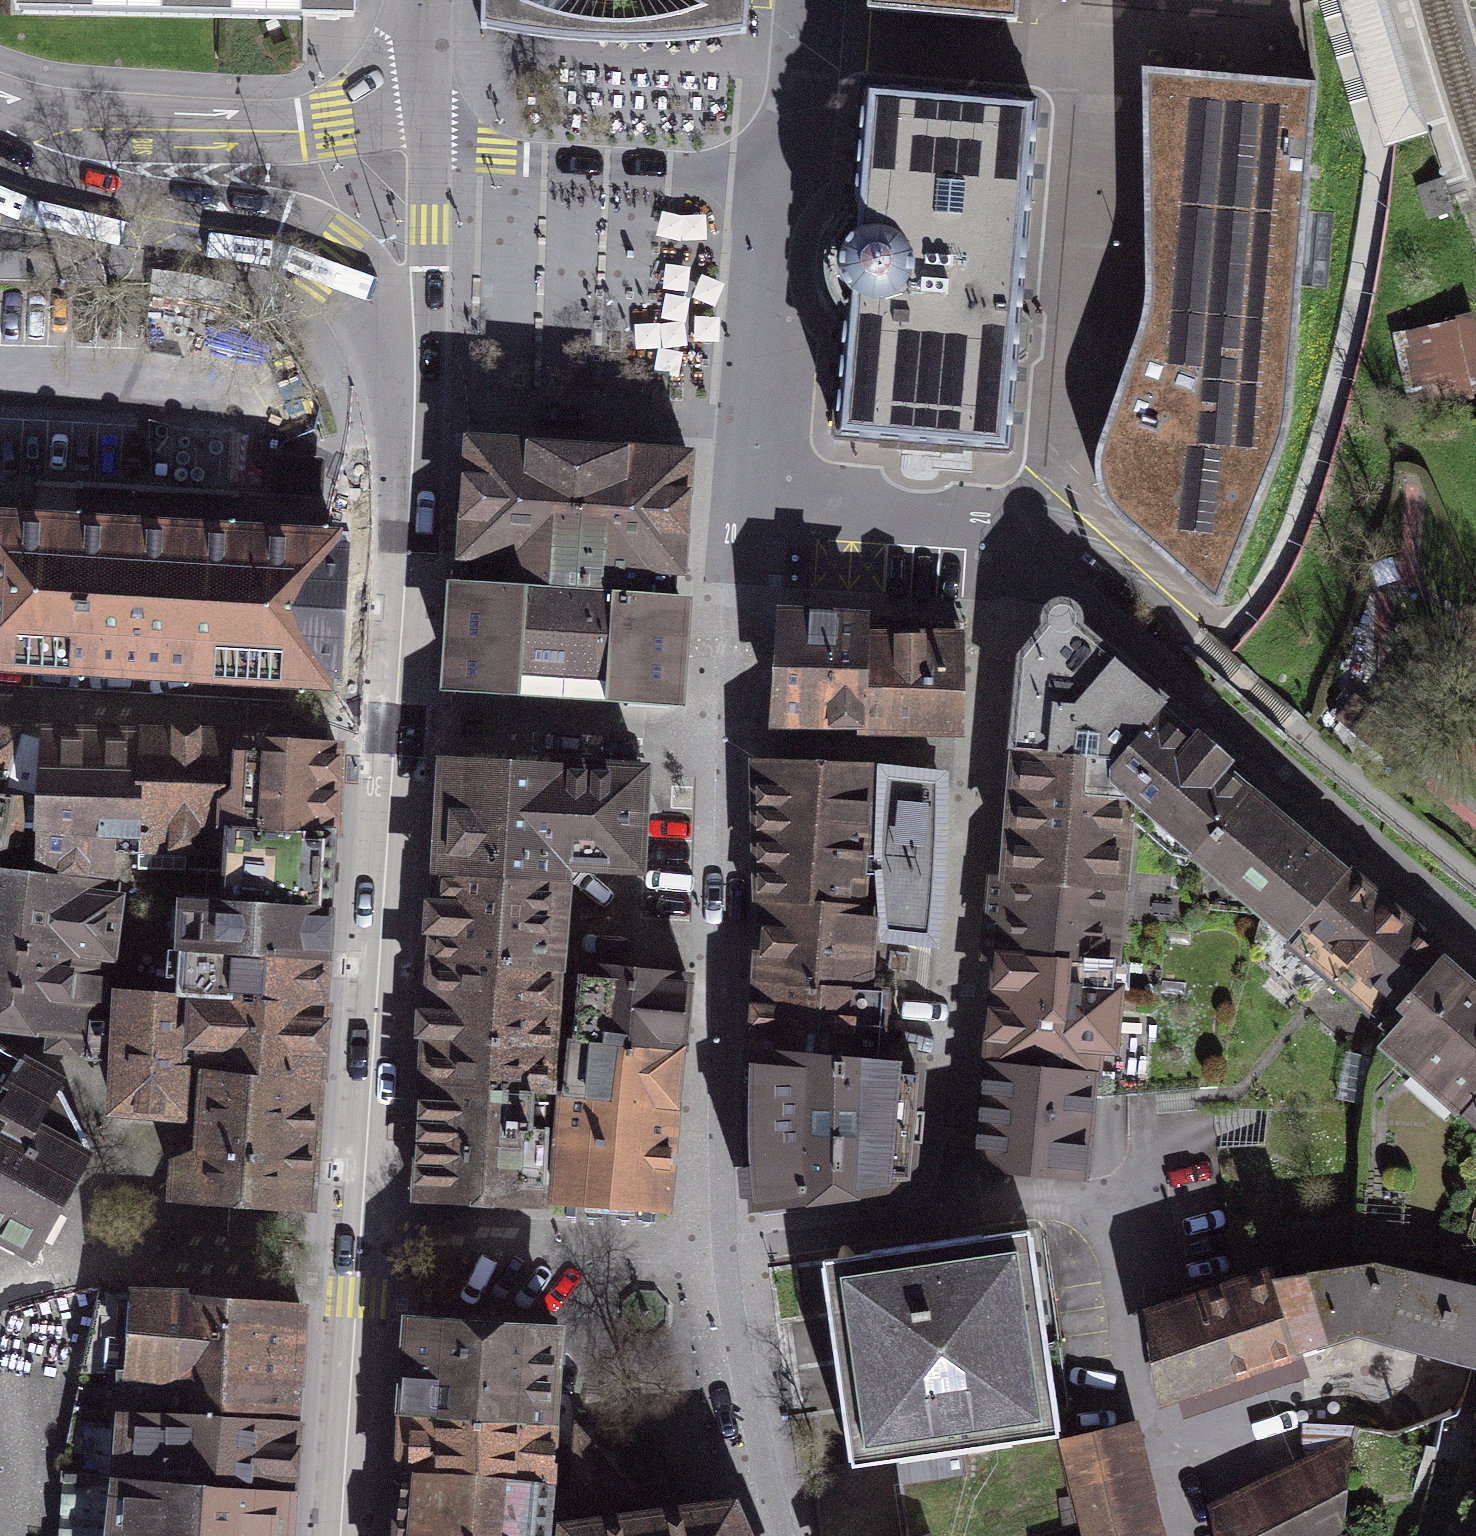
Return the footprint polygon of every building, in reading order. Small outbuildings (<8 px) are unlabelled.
[(355,0),(18,0),(18,16),(355,21),(355,0)] [(747,0),(479,0),(478,17),(477,32),(743,40),(747,0)] [(872,9),(1014,25),(1017,0),(873,0),(872,9)] [(1384,154),(1427,140),(1385,0),(1334,0),(1384,154)] [(1316,86),(1145,73),(1152,297),(1096,451),(1094,474),(1098,494),(1111,512),(1216,610),(1288,409),(1316,86)] [(1036,100),(863,87),(851,214),(837,233),(827,256),(828,274),(831,290),(839,305),(836,442),(1008,448),(1036,100)] [(1441,182),(1416,190),(1427,224),(1452,216),(1441,182)] [(564,212),(563,251),(568,251),(566,313),(663,315),(665,215),(564,212)] [(1403,402),(1475,398),(1475,326),(1399,330),(1403,402)] [(470,457),(459,587),(623,595),(682,598),(690,456),(649,453),(471,440),(470,457)] [(129,526),(256,527),(256,498),(130,498),(129,526)] [(0,529),(0,662),(334,678),(341,545),(0,529)] [(459,587),(454,693),(618,703),(623,595),(459,587)] [(623,595),(618,703),(674,706),(682,598),(623,595)] [(862,621),(786,618),(781,725),(859,728),(862,621)] [(1124,757),(1164,706),(1058,618),(1021,659),(1016,751),(1124,757)] [(960,625),(862,621),(859,728),(957,728),(960,625)] [(1227,759),(1164,706),(1124,757),(1123,800),(1135,801),(1135,824),(1176,858),(1197,862),(1250,795),(1219,768),(1227,759)] [(0,737),(0,807),(22,809),(21,825),(41,830),(45,738),(0,737)] [(45,738),(41,830),(109,833),(125,834),(124,849),(140,849),(140,742),(45,738)] [(140,849),(140,867),(181,868),(183,844),(223,845),(223,834),(226,744),(140,742),(140,849)] [(226,744),(223,834),(333,833),(333,747),(226,744)] [(1124,757),(1016,751),(1007,879),(1119,885),(1123,800),(1124,757)] [(441,874),(565,881),(566,861),(636,866),(641,775),(447,764),(442,846),(441,874)] [(766,905),(860,908),(870,774),(757,767),(757,902),(766,905)] [(876,909),(874,917),(883,918),(884,941),(931,941),(946,776),(886,773),(876,909)] [(1250,795),(1197,862),(1193,908),(1265,916),(1280,900),(1307,919),(1346,881),(1250,795)] [(21,825),(22,809),(0,807),(0,861),(1,861),(4,841),(19,841),(21,825)] [(108,874),(109,833),(41,830),(40,866),(108,874)] [(327,908),(333,833),(223,834),(223,845),(232,846),(230,903),(327,908)] [(436,963),(560,971),(565,881),(441,874),(436,963)] [(1119,885),(1007,879),(1000,962),(1108,969),(1119,885)] [(0,880),(0,1022),(54,1027),(55,1048),(92,1054),(94,1024),(100,952),(111,953),(115,901),(107,902),(108,889),(0,880)] [(1280,900),(1265,916),(1255,959),(1303,1003),(1327,983),(1385,1030),(1398,1008),(1441,961),(1346,881),(1307,919),(1280,900)] [(181,947),(324,955),(327,908),(230,903),(183,901),(181,947)] [(860,908),(766,905),(762,982),(869,991),(874,917),(876,909),(860,908)] [(227,998),(322,1003),(324,955),(181,947),(178,996),(227,998)] [(1441,961),(1398,1008),(1385,1030),(1393,1037),(1389,1043),(1468,1109),(1475,1100),(1475,991),(1441,961)] [(1108,969),(1000,962),(980,1169),(1084,1178),(1095,1045),(1111,1047),(1119,970),(1108,969)] [(428,1083),(552,1090),(560,971),(436,963),(428,1083)] [(582,971),(579,1045),(675,1050),(685,974),(582,971)] [(869,991),(762,982),(758,1056),(887,1067),(886,1053),(877,1051),(880,993),(869,991)] [(227,998),(178,996),(124,998),(123,1025),(121,1058),(119,1108),(185,1113),(195,1071),(208,1072),(224,1073),(227,998)] [(224,1073),(317,1080),(322,1003),(227,998),(224,1073)] [(123,1025),(94,1024),(92,1054),(121,1058),(123,1025)] [(579,1045),(572,1045),(566,1098),(674,1102),(675,1050),(579,1045)] [(15,1098),(2,1089),(18,1066),(0,1056),(0,1123),(15,1098)] [(887,1067),(758,1056),(758,1205),(864,1192),(886,1188),(896,1182),(903,1172),(907,1155),(913,1067),(887,1067)] [(0,1123),(0,1232),(31,1251),(85,1152),(64,1092),(18,1066),(2,1089),(15,1098),(0,1123)] [(317,1080),(224,1073),(208,1072),(200,1157),(181,1156),(179,1198),(314,1206),(317,1080)] [(546,1202),(552,1090),(428,1083),(422,1195),(546,1202)] [(674,1102),(566,1098),(561,1199),(668,1206),(674,1102)] [(1349,1222),(1254,1235),(1257,1264),(1352,1251),(1349,1222)] [(1026,1233),(827,1258),(854,1461),(904,1454),(1061,1432),(1026,1233)] [(1360,1263),(1279,1284),(1297,1344),(1359,1327),(1471,1361),(1468,1403),(1475,1406),(1475,1293),(1360,1263)] [(1279,1284),(1159,1318),(1168,1393),(1297,1344),(1279,1284)] [(83,1370),(296,1379),(302,1305),(99,1297),(83,1370)] [(407,1326),(403,1413),(548,1426),(556,1335),(407,1326)] [(65,1475),(288,1496),(296,1379),(83,1370),(65,1475)] [(482,1494),(483,1466),(542,1466),(547,1466),(548,1426),(403,1413),(400,1490),(482,1494)] [(1224,1519),(1228,1535),(1331,1535),(1346,1529),(1352,1427),(1307,1427),(1306,1480),(1224,1519)] [(1080,1525),(1064,1447),(1061,1432),(904,1454),(913,1535),(1038,1535),(1080,1525)] [(585,1504),(627,1497),(582,1436),(576,1487),(542,1489),(542,1516),(586,1518),(585,1504)] [(1064,1447),(1080,1525),(1082,1535),(1136,1535),(1113,1444),(1064,1447)] [(542,1466),(483,1466),(482,1494),(400,1490),(396,1535),(541,1535),(542,1516),(542,1489),(542,1466)] [(288,1496),(65,1475),(59,1535),(285,1535),(288,1496)] [(571,1528),(571,1535),(741,1535),(731,1511),(571,1528)]
